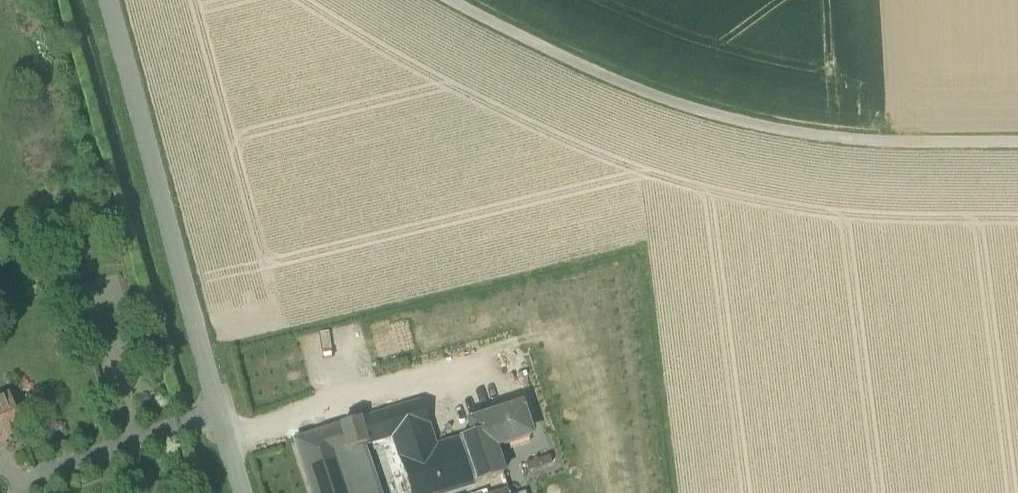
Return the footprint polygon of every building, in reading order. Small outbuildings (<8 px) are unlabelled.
[(24,435),(8,394),(0,397),(0,444),(24,435)] [(392,437),(404,469),(433,460),(439,458),(435,446),(421,403),(384,414),(392,437)] [(470,423),(474,434),(487,430),(492,444),(530,431),(521,406),(470,423)] [(384,414),(360,421),(366,445),(367,445),(392,437),(384,414)] [(360,421),(341,427),(350,450),(366,445),(360,421)] [(337,454),(350,450),(341,427),(330,430),(337,454)] [(312,492),(350,492),(337,454),(330,430),(295,441),(312,492)] [(503,475),(492,444),(487,430),(474,434),(460,439),(475,485),(503,475)] [(475,485),(460,439),(435,446),(439,458),(433,460),(445,492),(449,492),(475,485)] [(367,445),(366,445),(350,450),(337,454),(350,492),(382,492),(367,445)] [(433,460),(404,469),(412,492),(445,492),(433,460)]
